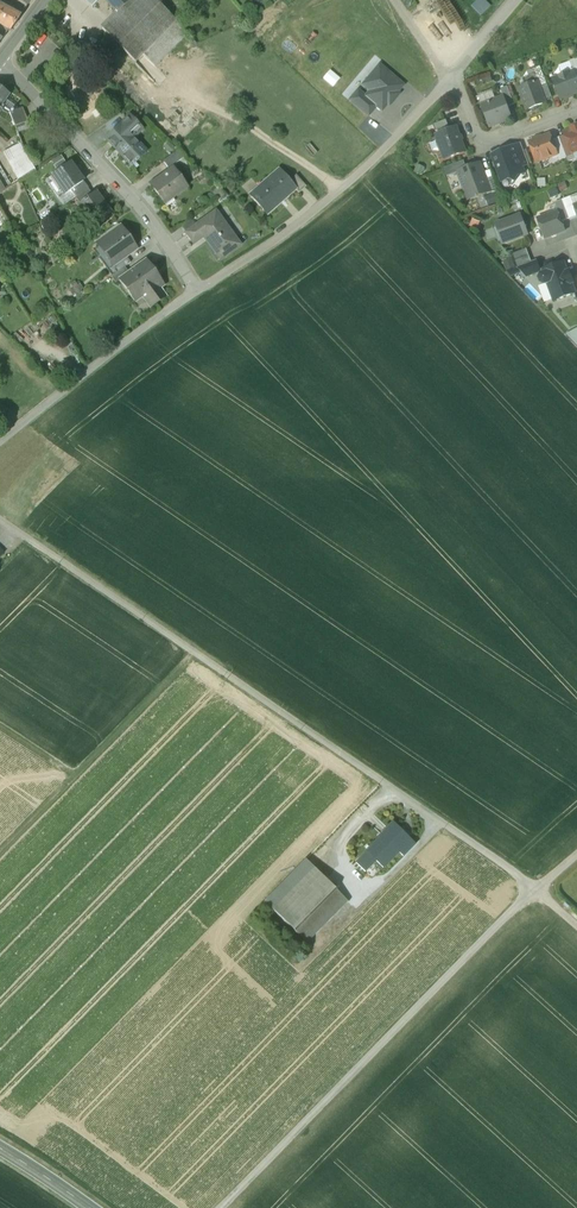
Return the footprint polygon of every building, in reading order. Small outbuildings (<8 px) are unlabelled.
[(127,0),(102,0),(117,13),(128,1),(127,1),(127,0)] [(127,1),(128,1),(117,13),(116,14),(135,33),(161,8),(154,0),(132,0),(131,0),(128,0),(127,1)] [(493,5),(488,0),(478,0),(473,5),(483,15),(493,5)] [(10,31),(20,16),(0,6),(0,25),(10,31)] [(125,42),(107,23),(101,29),(109,36),(119,47),(136,63),(176,23),(161,8),(135,33),(125,42)] [(135,33),(116,14),(107,23),(125,42),(135,33)] [(2,39),(8,31),(9,32),(10,31),(0,25),(0,38),(2,39)] [(119,47),(109,36),(103,42),(114,52),(119,47)] [(403,85),(379,65),(365,82),(372,89),(365,97),(376,106),(382,111),(390,101),(390,100),(393,95),(395,95),(403,85)] [(340,78),(330,70),(324,78),(333,86),(340,78)] [(542,72),(534,75),(537,82),(539,88),(547,85),(542,72)] [(553,80),(561,99),(576,93),(576,81),(574,72),(553,80)] [(487,84),(494,82),(491,74),(484,77),(487,84)] [(539,88),(537,82),(519,89),(527,110),(545,104),(539,88)] [(507,87),(501,90),(503,97),(507,108),(514,105),(507,87)] [(0,88),(0,110),(3,106),(11,95),(0,88)] [(358,91),(351,100),(368,115),(376,106),(358,91)] [(507,108),(503,97),(481,106),(489,127),(512,119),(507,108)] [(3,106),(0,110),(8,114),(9,113),(12,113),(3,106)] [(9,113),(15,128),(25,124),(19,110),(12,113),(9,113)] [(130,116),(106,138),(131,165),(146,151),(133,138),(129,134),(139,125),(130,116)] [(446,120),(433,125),(435,131),(449,126),(446,120)] [(15,128),(17,133),(27,129),(25,124),(15,128)] [(143,129),(139,125),(129,134),(133,138),(143,129)] [(465,153),(456,128),(436,135),(440,144),(439,144),(441,152),(443,151),(446,160),(465,153)] [(573,130),(572,128),(571,129),(572,131),(565,133),(566,135),(573,153),(572,151),(576,149),(576,129),(573,130)] [(550,135),(529,143),(536,163),(557,155),(552,140),(550,135)] [(566,135),(559,138),(567,158),(574,155),(573,153),(566,135)] [(559,138),(552,140),(557,155),(560,160),(567,158),(559,138)] [(23,145),(8,155),(13,164),(27,155),(25,150),(23,145)] [(529,165),(521,145),(514,147),(522,167),(529,165)] [(522,167),(514,147),(492,155),(502,182),(509,180),(515,182),(518,176),(524,174),(522,167)] [(186,156),(179,149),(163,161),(168,169),(186,156)] [(27,155),(13,164),(21,181),(36,171),(27,155)] [(59,169),(70,162),(66,157),(56,164),(59,169)] [(86,181),(72,161),(50,177),(65,196),(72,191),(86,181)] [(464,161),(444,168),(447,177),(457,173),(456,173),(467,169),(464,161)] [(480,164),(467,169),(456,173),(457,173),(467,200),(490,192),(480,164)] [(187,188),(173,168),(151,183),(161,198),(170,193),(173,197),(187,188)] [(278,170),(258,188),(260,190),(253,196),(251,194),(250,195),(264,211),(283,195),(286,199),(296,190),(289,182),(278,170)] [(307,187),(296,175),(289,182),(296,190),(299,194),(307,187)] [(86,181),(72,191),(76,197),(89,188),(86,181)] [(219,183),(213,190),(224,200),(230,193),(219,183)] [(89,188),(76,197),(81,203),(82,202),(93,193),(89,187),(89,188)] [(550,190),(553,202),(562,199),(560,188),(550,190)] [(496,192),(484,197),(488,207),(499,202),(496,192)] [(102,199),(100,201),(95,193),(93,193),(82,202),(87,209),(83,211),(94,226),(106,218),(105,217),(111,212),(102,199)] [(562,200),(569,219),(570,220),(576,218),(576,215),(574,206),(570,197),(562,200)] [(41,198),(30,203),(39,223),(46,218),(41,207),(45,206),(41,198)] [(562,200),(554,203),(558,212),(561,222),(569,219),(562,200)] [(215,211),(185,232),(193,243),(206,234),(210,239),(208,240),(221,257),(239,244),(215,211)] [(558,212),(537,219),(545,239),(565,231),(561,222),(558,212)] [(520,216),(496,225),(503,244),(527,235),(520,216)] [(138,249),(121,225),(97,243),(106,255),(109,253),(116,263),(117,264),(127,257),(138,249)] [(526,249),(512,254),(517,268),(531,262),(526,249)] [(117,264),(116,263),(112,266),(117,272),(124,267),(131,262),(127,257),(117,264)] [(128,272),(119,279),(119,280),(133,299),(143,292),(153,305),(166,296),(158,285),(162,282),(159,278),(157,280),(150,271),(152,269),(145,260),(128,272)] [(531,262),(517,268),(526,277),(541,272),(537,261),(531,262)] [(563,263),(543,271),(544,274),(541,275),(539,279),(541,283),(545,284),(548,283),(554,300),(556,301),(575,293),(571,284),(572,282),(569,273),(567,272),(563,263)] [(117,272),(112,276),(117,282),(119,280),(119,279),(128,272),(124,267),(117,272)] [(391,822),(353,861),(365,873),(376,862),(384,870),(399,854),(403,857),(415,845),(391,822)] [(263,901),(306,944),(347,902),(304,859),(263,901)]
